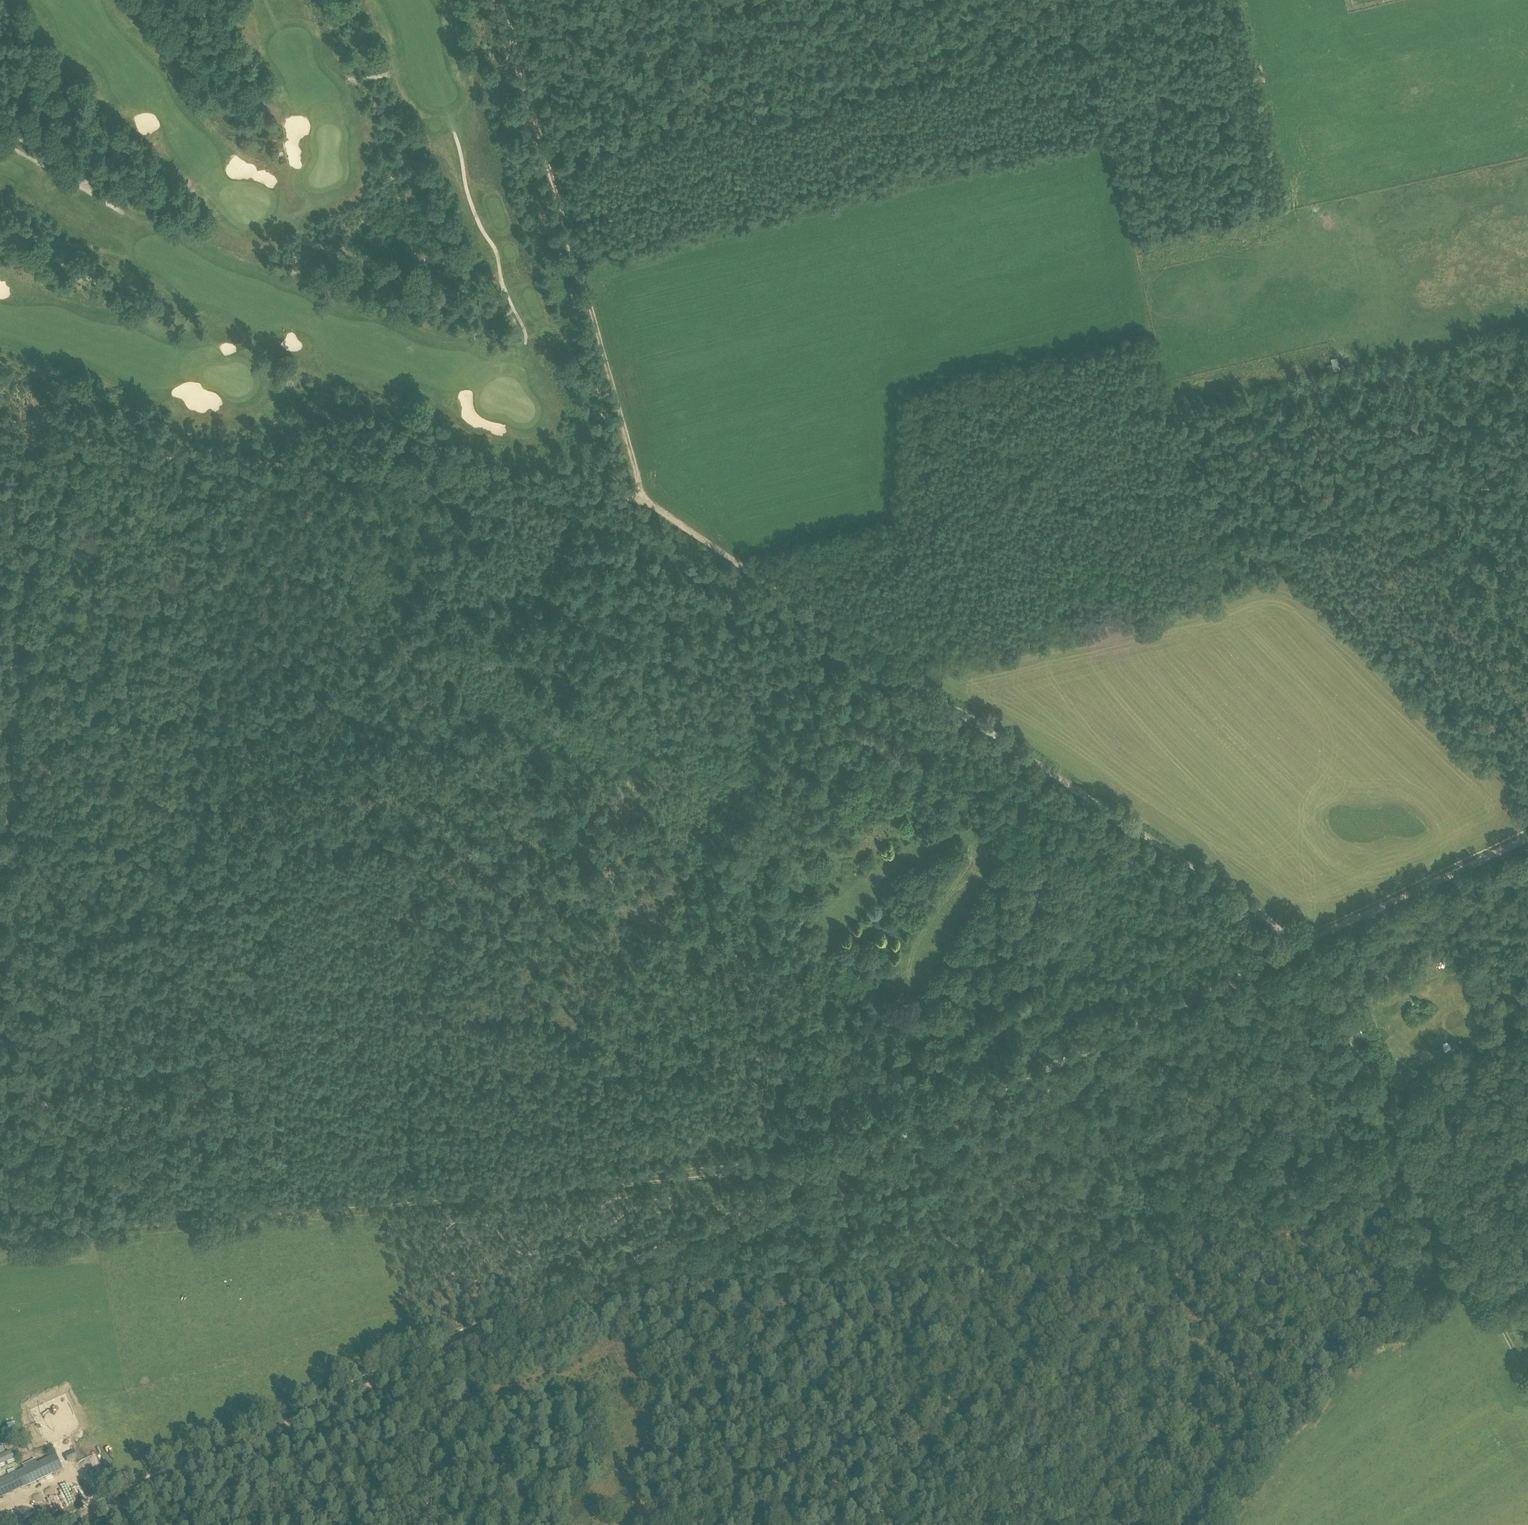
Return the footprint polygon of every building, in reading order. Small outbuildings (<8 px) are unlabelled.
[(0,1458),(0,1466),(15,1459),(13,1453),(0,1458)] [(63,1469),(56,1454),(37,1463),(35,1459),(22,1465),(24,1469),(17,1472),(0,1480),(0,1499),(63,1469)] [(71,1463),(78,1469),(84,1461),(77,1455),(71,1463)] [(89,1475),(102,1472),(100,1463),(87,1467),(89,1475)] [(82,1489),(88,1498),(95,1494),(90,1485),(82,1489)] [(42,1521),(55,1514),(51,1506),(38,1512),(42,1521)]
